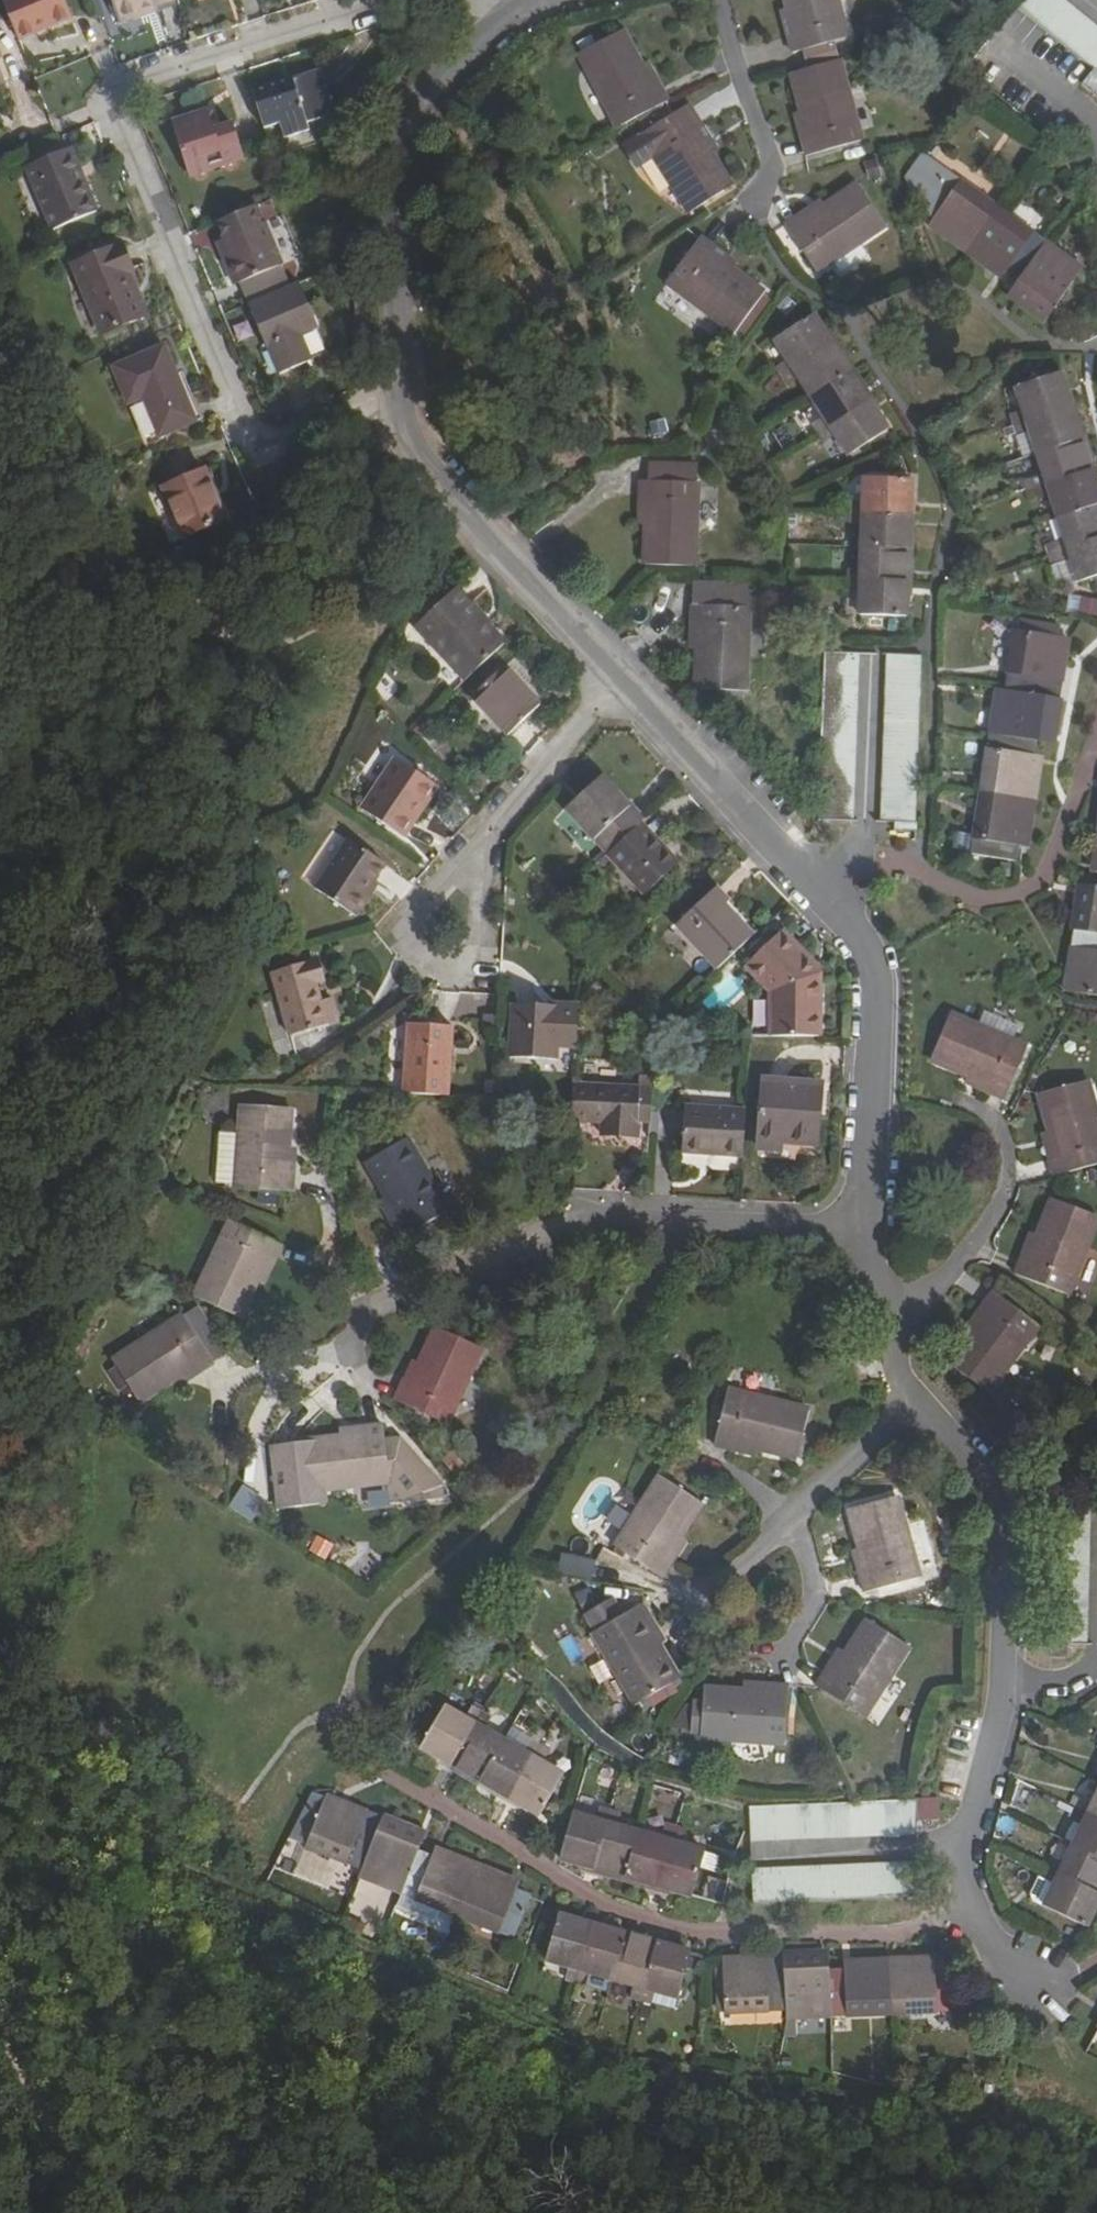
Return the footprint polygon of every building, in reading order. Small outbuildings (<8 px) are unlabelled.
[(20,41),(72,20),(63,0),(3,0),(20,41)] [(178,0),(112,0),(120,25),(141,18),(140,13),(156,8),(178,1),(178,0)] [(831,0),(783,0),(793,34),(785,36),(788,50),(841,36),(831,0)] [(1069,0),(1016,0),(1096,64),(1096,22),(1069,0)] [(140,13),(141,18),(157,13),(156,8),(140,13)] [(575,52),(615,124),(663,98),(655,83),(648,87),(616,29),(575,52)] [(857,137),(835,57),(789,70),(807,135),(801,137),(805,151),(857,137)] [(324,70),(255,92),(267,130),(280,126),(285,141),(310,134),(307,126),(338,116),(324,70)] [(1088,82),(1096,89),(1096,71),(1088,82)] [(177,123),(195,177),(249,160),(237,123),(218,129),(212,111),(177,123)] [(642,141),(684,210),(726,185),(691,128),(698,124),(690,111),(642,141)] [(101,213),(75,148),(31,166),(58,231),(101,213)] [(1080,264),(918,148),(897,178),(926,198),(921,204),(937,216),(932,224),(995,269),(1001,261),(1027,280),(1017,294),(1044,313),(1080,264)] [(652,161),(640,167),(657,198),(668,192),(652,161)] [(781,221),(811,267),(881,223),(855,182),(799,218),(795,212),(781,221)] [(261,208),(222,224),(231,243),(227,245),(244,286),(289,267),(272,226),(270,228),(261,208)] [(701,236),(667,281),(733,329),(761,291),(707,251),(712,244),(701,236)] [(78,263),(106,330),(149,311),(131,270),(137,267),(126,242),(78,263)] [(289,267),(244,286),(251,301),(296,283),(289,267)] [(302,284),(251,305),(270,350),(273,349),(284,375),(317,362),(306,335),(302,327),(317,321),(302,284)] [(846,453),(885,428),(810,312),(771,337),(785,358),(776,364),(788,383),(797,377),(821,415),(812,421),(824,440),(833,434),(846,453)] [(321,329),(317,321),(302,327),(306,335),(321,329)] [(199,421),(168,344),(115,367),(131,405),(146,399),(161,437),(199,421)] [(1096,575),(1096,486),(1058,372),(1015,386),(1023,410),(1011,414),(1017,434),(1029,430),(1043,472),(1031,476),(1039,499),(1051,495),(1065,537),(1053,541),(1060,563),(1073,559),(1081,581),(1096,575)] [(229,517),(208,467),(166,485),(186,534),(229,517)] [(858,615),(903,616),(906,480),(862,479),(862,502),(849,501),(849,522),(860,522),(859,569),(847,569),(846,591),(859,591),(858,615)] [(642,564),(690,565),(692,482),(636,480),(635,496),(643,496),(642,564)] [(744,688),(746,580),(690,579),(689,622),(696,622),(695,687),(744,688)] [(411,617),(462,672),(502,634),(450,580),(411,617)] [(1068,597),(1068,611),(1096,612),(1096,598),(1068,597)] [(997,687),(971,853),(1015,859),(1018,839),(1028,841),(1040,763),(1031,761),(1034,738),(1049,740),(1062,660),(1054,658),(1057,637),(1014,630),(1005,689),(997,687)] [(816,820),(849,822),(855,654),(822,653),(816,820)] [(890,831),(912,832),(919,656),(886,655),(880,822),(891,822),(890,831)] [(538,699),(502,661),(471,690),(507,728),(538,699)] [(392,754),(358,804),(396,830),(431,780),(392,754)] [(565,805),(605,847),(640,815),(643,812),(630,798),(627,801),(600,772),(565,805)] [(640,815),(605,847),(644,887),(678,856),(640,815)] [(384,866),(348,837),(312,881),(353,914),(370,893),(365,890),(372,880),(384,866)] [(365,890),(370,893),(377,884),(372,880),(365,890)] [(677,921),(716,963),(756,926),(717,884),(677,921)] [(1083,895),(1072,967),(1078,968),(1075,990),(1096,993),(1096,897),(1083,895)] [(771,988),(770,1030),(817,1030),(819,970),(778,927),(745,959),(771,988)] [(321,959),(279,971),(296,1034),(344,1021),(337,997),(328,1000),(322,979),(326,978),(321,959)] [(575,1045),(576,1010),(547,1010),(548,1005),(510,1003),(508,1054),(556,1056),(557,1044),(575,1045)] [(496,1023),(497,1012),(485,1011),(485,1023),(496,1023)] [(1010,1094),(1028,1042),(953,1016),(937,1060),(999,1081),(996,1090),(1010,1094)] [(407,1022),(403,1091),(450,1094),(454,1025),(407,1022)] [(301,1052),(296,1034),(262,1043),(267,1062),(301,1052)] [(818,1082),(760,1079),(756,1143),(779,1144),(779,1137),(815,1139),(818,1082)] [(635,1084),(574,1080),(572,1114),(600,1116),(600,1130),(633,1132),(635,1084)] [(1096,1166),(1096,1102),(1092,1082),(1045,1095),(1063,1160),(1054,1162),(1058,1177),(1096,1166)] [(744,1153),(746,1106),(683,1103),(681,1150),(744,1153)] [(283,1191),(287,1123),(239,1121),(235,1202),(290,1205),(291,1191),(283,1191)] [(449,1225),(406,1155),(366,1179),(400,1236),(392,1240),(400,1255),(449,1225)] [(1071,1295),(1096,1230),(1096,1217),(1057,1200),(1032,1263),(1026,1261),(1021,1274),(1071,1295)] [(279,1259),(229,1237),(194,1312),(238,1333),(267,1270),(273,1273),(279,1259)] [(955,1364),(995,1394),(1044,1326),(998,1293),(988,1307),(993,1311),(955,1364)] [(213,1379),(184,1332),(112,1378),(139,1419),(196,1383),(200,1388),(213,1379)] [(394,1414),(445,1438),(482,1365),(437,1343),(407,1404),(401,1401),(394,1414)] [(806,1425),(727,1409),(714,1463),(730,1466),(731,1460),(796,1473),(806,1425)] [(298,1458),(304,1506),(387,1497),(381,1440),(365,1442),(366,1450),(298,1458)] [(237,1485),(228,1509),(253,1518),(262,1494),(237,1485)] [(702,1520),(660,1494),(615,1564),(663,1594),(671,1581),(665,1577),(702,1520)] [(919,1593),(897,1514),(851,1527),(869,1590),(861,1593),(865,1608),(919,1593)] [(1088,1665),(1090,1531),(1056,1530),(1055,1664),(1071,1664),(1088,1665)] [(588,1581),(593,1560),(559,1552),(554,1573),(588,1581)] [(611,1617),(584,1631),(636,1720),(678,1695),(645,1638),(650,1635),(643,1622),(622,1634),(611,1617)] [(817,1702),(866,1733),(909,1663),(868,1637),(832,1694),(825,1689),(817,1702)] [(1071,1664),(1055,1664),(1055,1676),(1071,1676),(1071,1664)] [(703,1748),(703,1753),(785,1758),(788,1702),(772,1701),(772,1708),(706,1704),(705,1721),(696,1720),(694,1747),(703,1748)] [(446,1724),(422,1764),(540,1834),(563,1794),(541,1781),(547,1771),(529,1760),(524,1770),(485,1747),(490,1738),(470,1726),(465,1735),(446,1724)] [(364,1877),(361,1885),(513,1954),(532,1914),(511,1904),(514,1897),(445,1865),(441,1874),(411,1860),(418,1844),(351,1814),(348,1821),(330,1812),(311,1853),(364,1877)] [(930,1812),(747,1824),(748,1857),(913,1847),(912,1837),(932,1836),(930,1812)] [(1088,1943),(1096,1923),(1096,1813),(1095,1817),(1084,1812),(1074,1835),(1085,1840),(1066,1881),(1054,1876),(1045,1897),(1056,1902),(1046,1924),(1088,1943)] [(574,1833),(562,1875),(692,1913),(705,1870),(680,1863),(684,1850),(666,1845),(663,1858),(617,1845),(620,1832),(600,1827),(597,1840),(574,1833)] [(914,1876),(750,1884),(751,1918),(916,1910),(914,1876)] [(1045,1897),(1041,1895),(1034,1911),(1036,1919),(1046,1924),(1056,1902),(1045,1897)] [(687,1970),(557,1933),(545,1978),(567,1984),(564,1996),(585,2002),(589,1990),(633,2002),(629,2014),(650,2020),(654,2008),(674,2014),(687,1970)] [(785,2028),(785,2035),(951,2028),(949,1985),(927,1986),(927,1976),(848,1980),(848,1989),(817,1990),(816,1975),(745,1978),(745,1987),(725,1988),(727,2030),(785,2028)]
